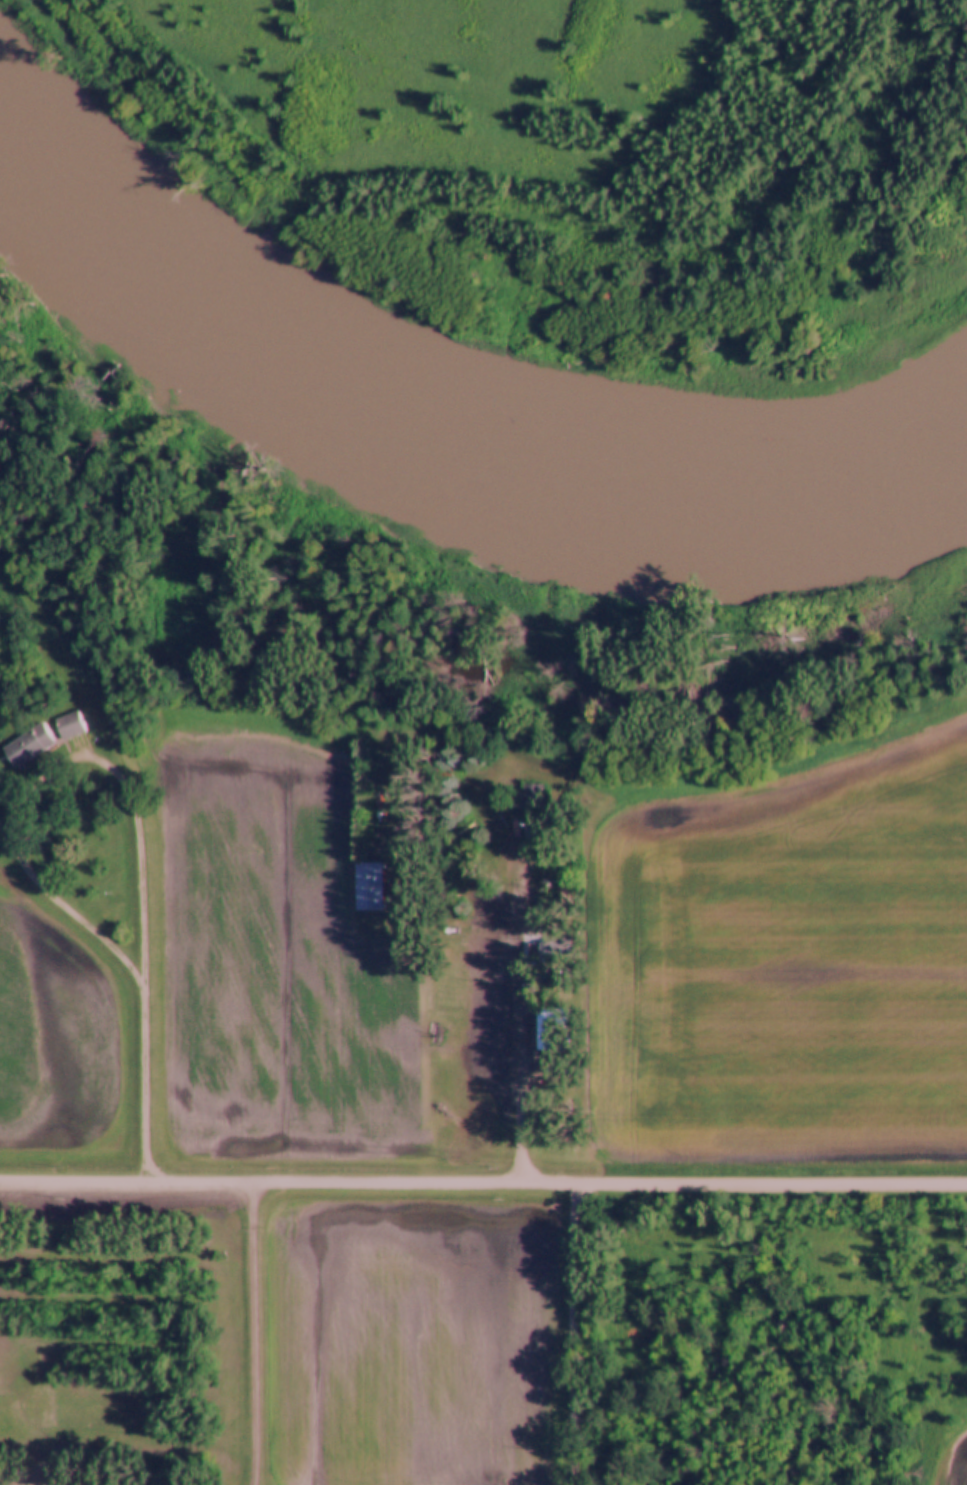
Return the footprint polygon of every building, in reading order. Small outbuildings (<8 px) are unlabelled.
[(86,729),(77,710),(54,722),(62,741),(86,729)] [(0,749),(0,750),(12,770),(56,743),(43,723),(0,749)] [(521,806),(542,806),(542,785),(521,785),(521,806)] [(354,910),(382,910),(382,863),(354,863),(354,910)] [(569,1051),(569,1009),(535,1009),(535,1051),(569,1051)]
